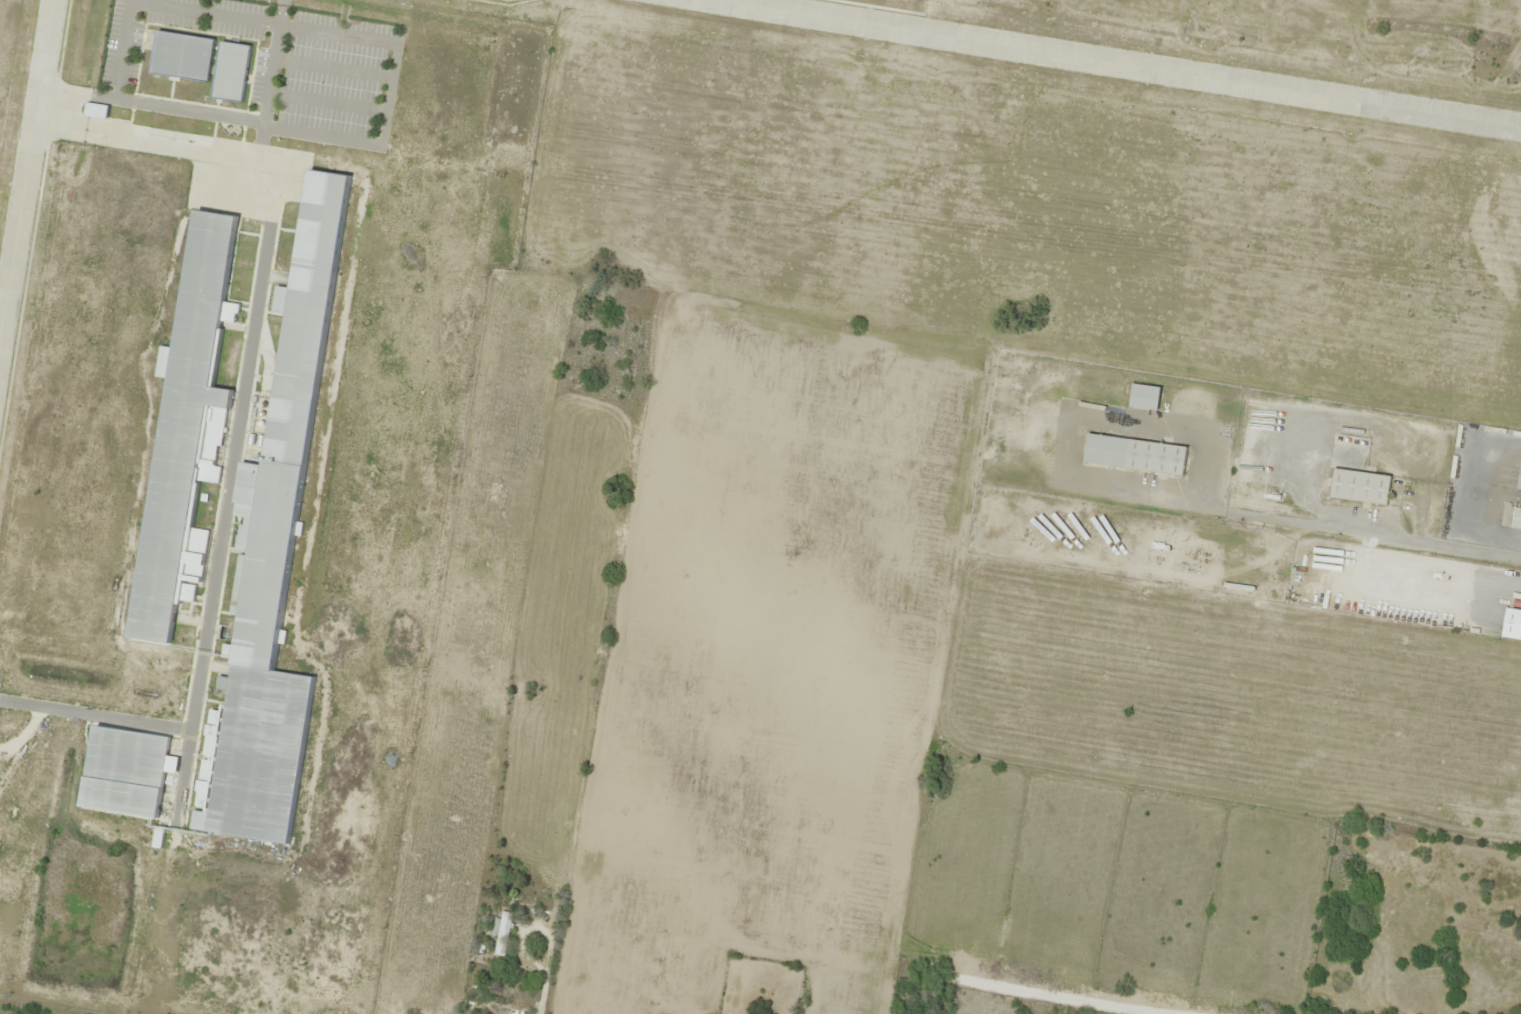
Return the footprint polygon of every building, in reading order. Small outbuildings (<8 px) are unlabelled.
[(307,166),(350,173),(272,668),(319,676),(290,856),(200,842),(307,166)] [(198,204),(242,211),(168,636),(124,628),(198,204)] [(1158,410),(1160,386),(1131,385),(1129,408),(1158,410)] [(1183,476),(1187,446),(1087,434),(1084,464),(1183,476)] [(1391,476),(1334,469),(1331,499),(1388,505),(1391,476)] [(1520,529),(1520,509),(1514,508),(1511,528),(1520,529)] [(1520,641),(1520,612),(1506,610),(1502,639),(1520,641)] [(93,719),(167,735),(151,814),(76,798),(93,719)] [(491,954),(505,957),(513,913),(502,911),(500,919),(497,919),(491,954)]
